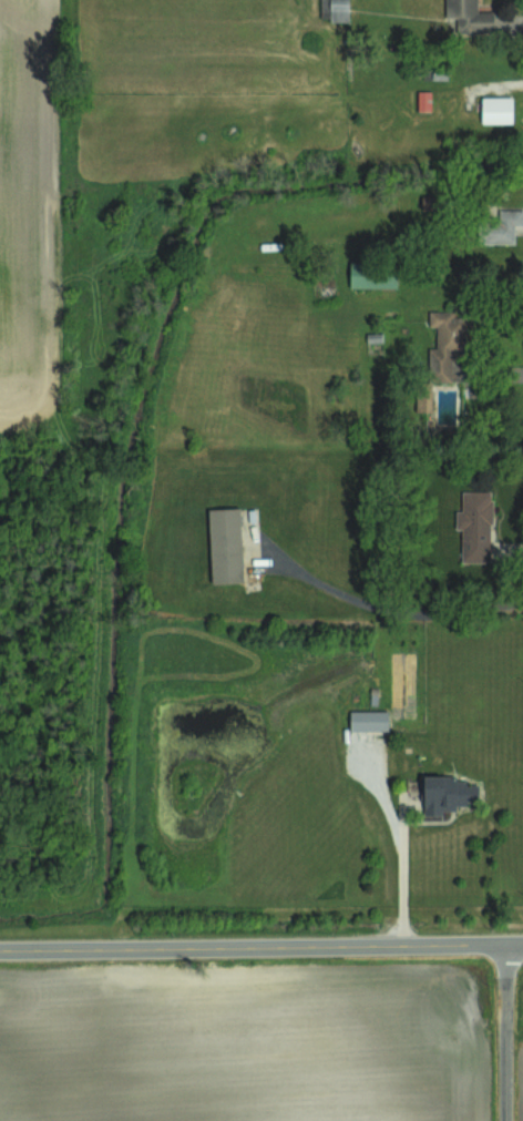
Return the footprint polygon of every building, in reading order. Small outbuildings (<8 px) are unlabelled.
[(348,0),(320,0),(321,20),(349,19),(348,0)] [(431,111),(431,91),(416,91),(416,110),(431,111)] [(481,123),(512,123),(512,97),(481,96),(481,123)] [(514,225),(522,225),(522,209),(498,209),(498,222),(484,222),(483,243),(514,243),(514,225)] [(349,287),(397,288),(397,265),(350,264),(349,287)] [(451,382),(451,353),(464,353),(465,317),(454,317),(454,311),(429,311),(429,326),(436,326),(436,349),(429,348),(428,381),(451,382)] [(419,384),(417,407),(430,408),(432,385),(419,384)] [(461,562),(490,562),(491,491),(462,491),(461,510),(456,510),(455,528),(462,528),(461,562)] [(241,549),(240,507),(208,508),(210,550),(241,549)] [(346,737),(381,737),(382,717),(346,717),(346,737)] [(473,785),(422,784),(422,815),(473,815),(473,785)]
